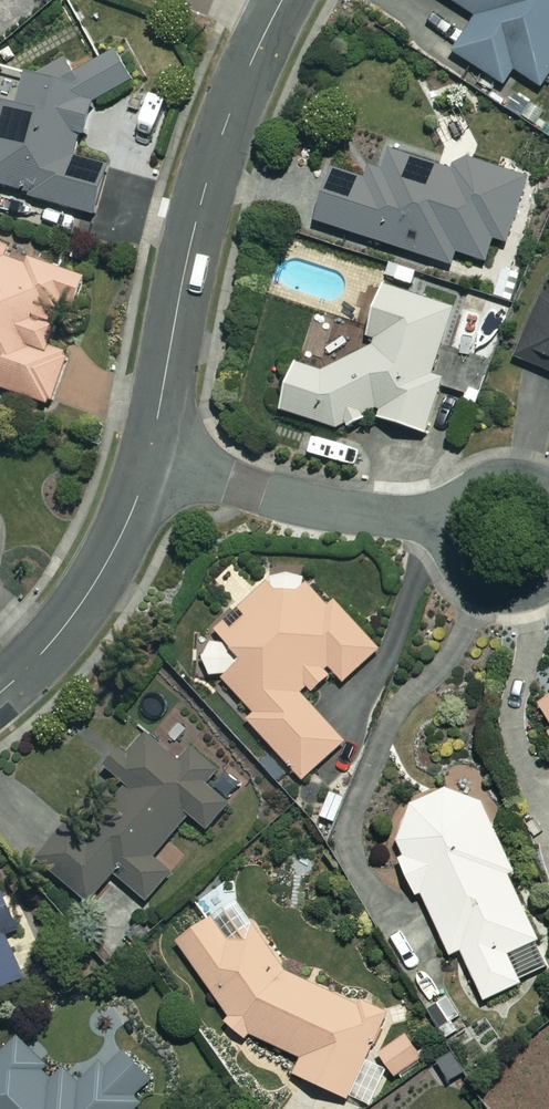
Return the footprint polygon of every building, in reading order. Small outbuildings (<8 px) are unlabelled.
[(477,18),(454,50),(504,85),(515,68),(542,86),(548,76),(548,0),(451,0),(477,18)] [(30,192),(29,199),(89,213),(102,162),(75,155),(80,135),(88,137),(98,96),(133,80),(119,51),(100,60),(93,45),(26,78),(19,105),(1,100),(0,103),(0,185),(30,192)] [(456,171),(390,150),(379,184),(332,169),(315,221),(452,265),(456,251),(487,262),(495,237),(507,241),(528,178),(461,157),(456,171)] [(51,404),(68,355),(49,348),(67,296),(78,300),(86,278),(0,248),(0,386),(51,404)] [(280,410),(338,430),(345,426),(348,429),(370,415),(427,433),(445,378),(434,374),(455,306),(383,284),(366,338),(374,340),(323,373),(296,364),(280,410)] [(516,359),(548,375),(548,293),(516,359)] [(244,659),(223,679),(254,712),(247,719),(303,779),(344,741),(302,695),(331,669),(343,681),(378,649),(334,601),(329,607),(313,589),(305,590),(304,577),(265,578),(239,602),(249,614),(232,630),(224,621),(216,629),(244,659)] [(538,702),(548,722),(548,696),(538,702)] [(87,904),(110,876),(149,908),(177,874),(156,857),(188,817),(209,834),(250,783),(187,732),(174,748),(152,730),(131,756),(122,749),(107,768),(126,782),(78,841),(68,834),(42,867),(87,904)] [(406,856),(400,859),(416,896),(423,893),(450,956),(462,951),(484,1001),(522,984),(508,953),(538,940),(510,875),(514,873),(473,778),(412,805),(397,834),(406,856)] [(25,978),(5,936),(19,929),(0,887),(0,990),(25,978)] [(297,975),(258,921),(232,940),(214,916),(178,943),(232,1016),(226,1023),(245,1039),(249,1034),(304,1060),(297,1074),(348,1099),(387,1018),(297,975)] [(20,1035),(0,1054),(0,1108),(131,1108),(157,1084),(119,1046),(81,1083),(66,1067),(59,1074),(20,1035)] [(423,1060),(408,1035),(380,1053),(396,1077),(423,1060)] [(464,1071),(451,1051),(431,1064),(444,1084),(464,1071)]
